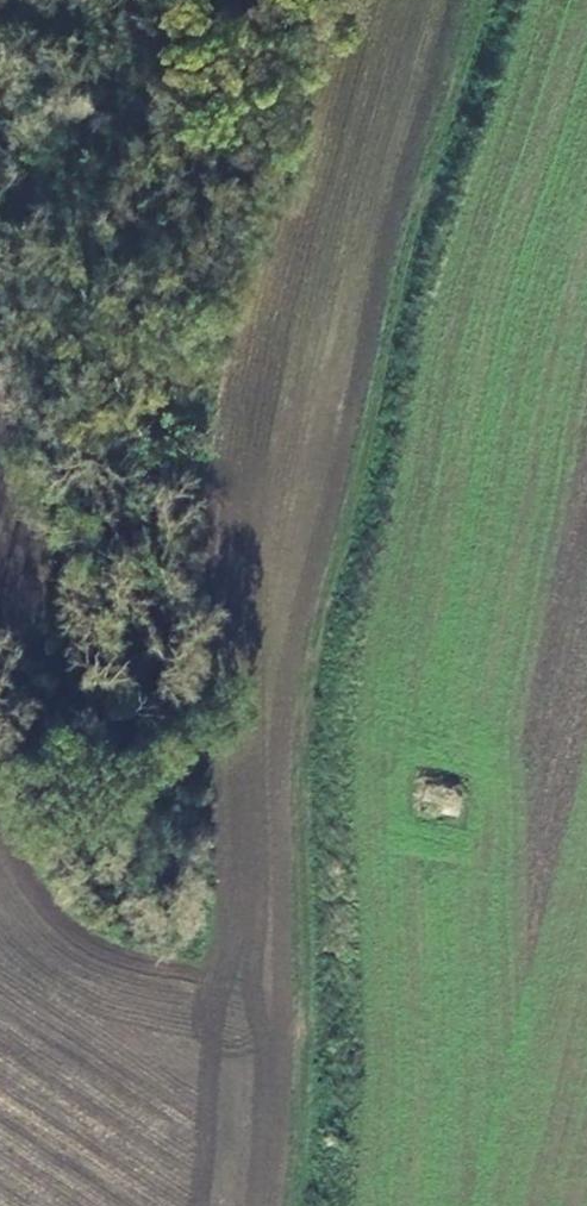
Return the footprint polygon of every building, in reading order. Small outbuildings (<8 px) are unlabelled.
[(472,781),(418,765),(420,819),(463,819),(472,781)]
